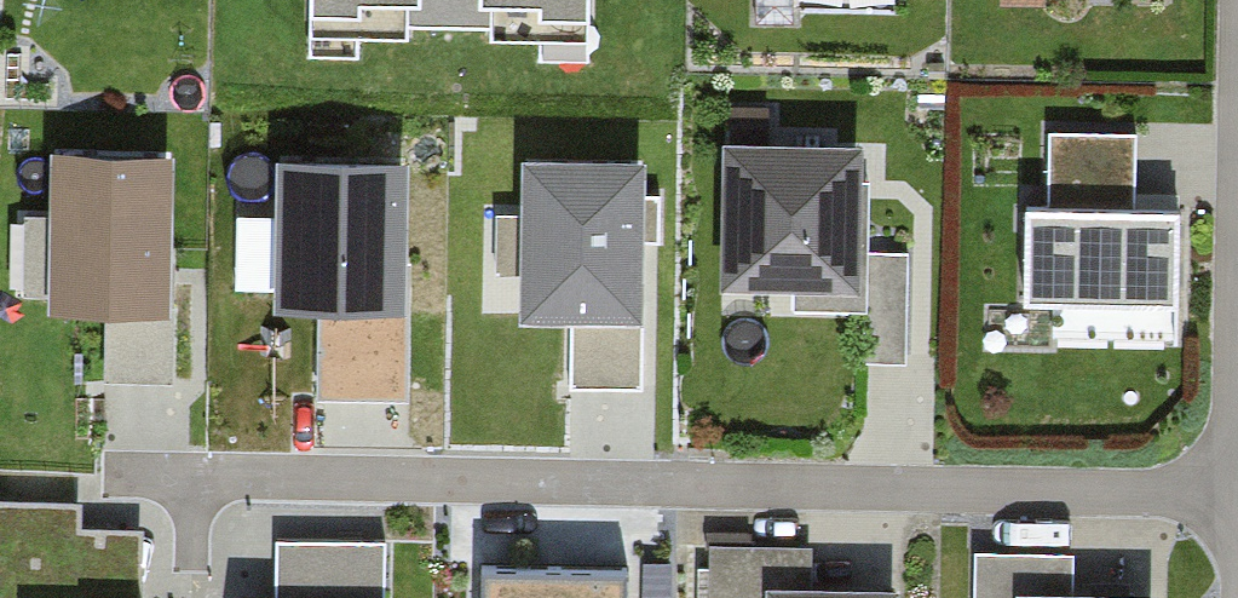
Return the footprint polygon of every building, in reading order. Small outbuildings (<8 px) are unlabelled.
[(589,27),(589,0),(306,0),(306,21),(589,27)] [(1141,131),(1053,131),(1053,194),(1019,194),(1019,294),(1172,294),(1172,199),(1141,199),(1141,131)] [(854,137),(718,135),(717,273),(852,274),(854,137)] [(47,313),(169,315),(172,152),(50,150),(47,313)] [(521,158),(518,319),(640,321),(642,159),(521,158)] [(278,159),(276,307),(314,306),(400,308),(402,160),(278,159)] [(400,308),(314,306),(312,395),(404,397),(406,308),(400,308)] [(142,530),(78,529),(78,505),(0,504),(0,597),(141,597),(142,530)] [(276,597),(392,597),(393,542),(277,540),(276,597)] [(712,544),(711,597),(895,597),(895,576),(812,575),(813,545),(712,544)] [(970,549),(969,597),(1159,597),(1159,592),(1076,591),(1076,551),(970,549)] [(644,561),(643,597),(674,597),(675,561),(644,561)] [(628,570),(484,567),(483,597),(628,597),(628,570)]
